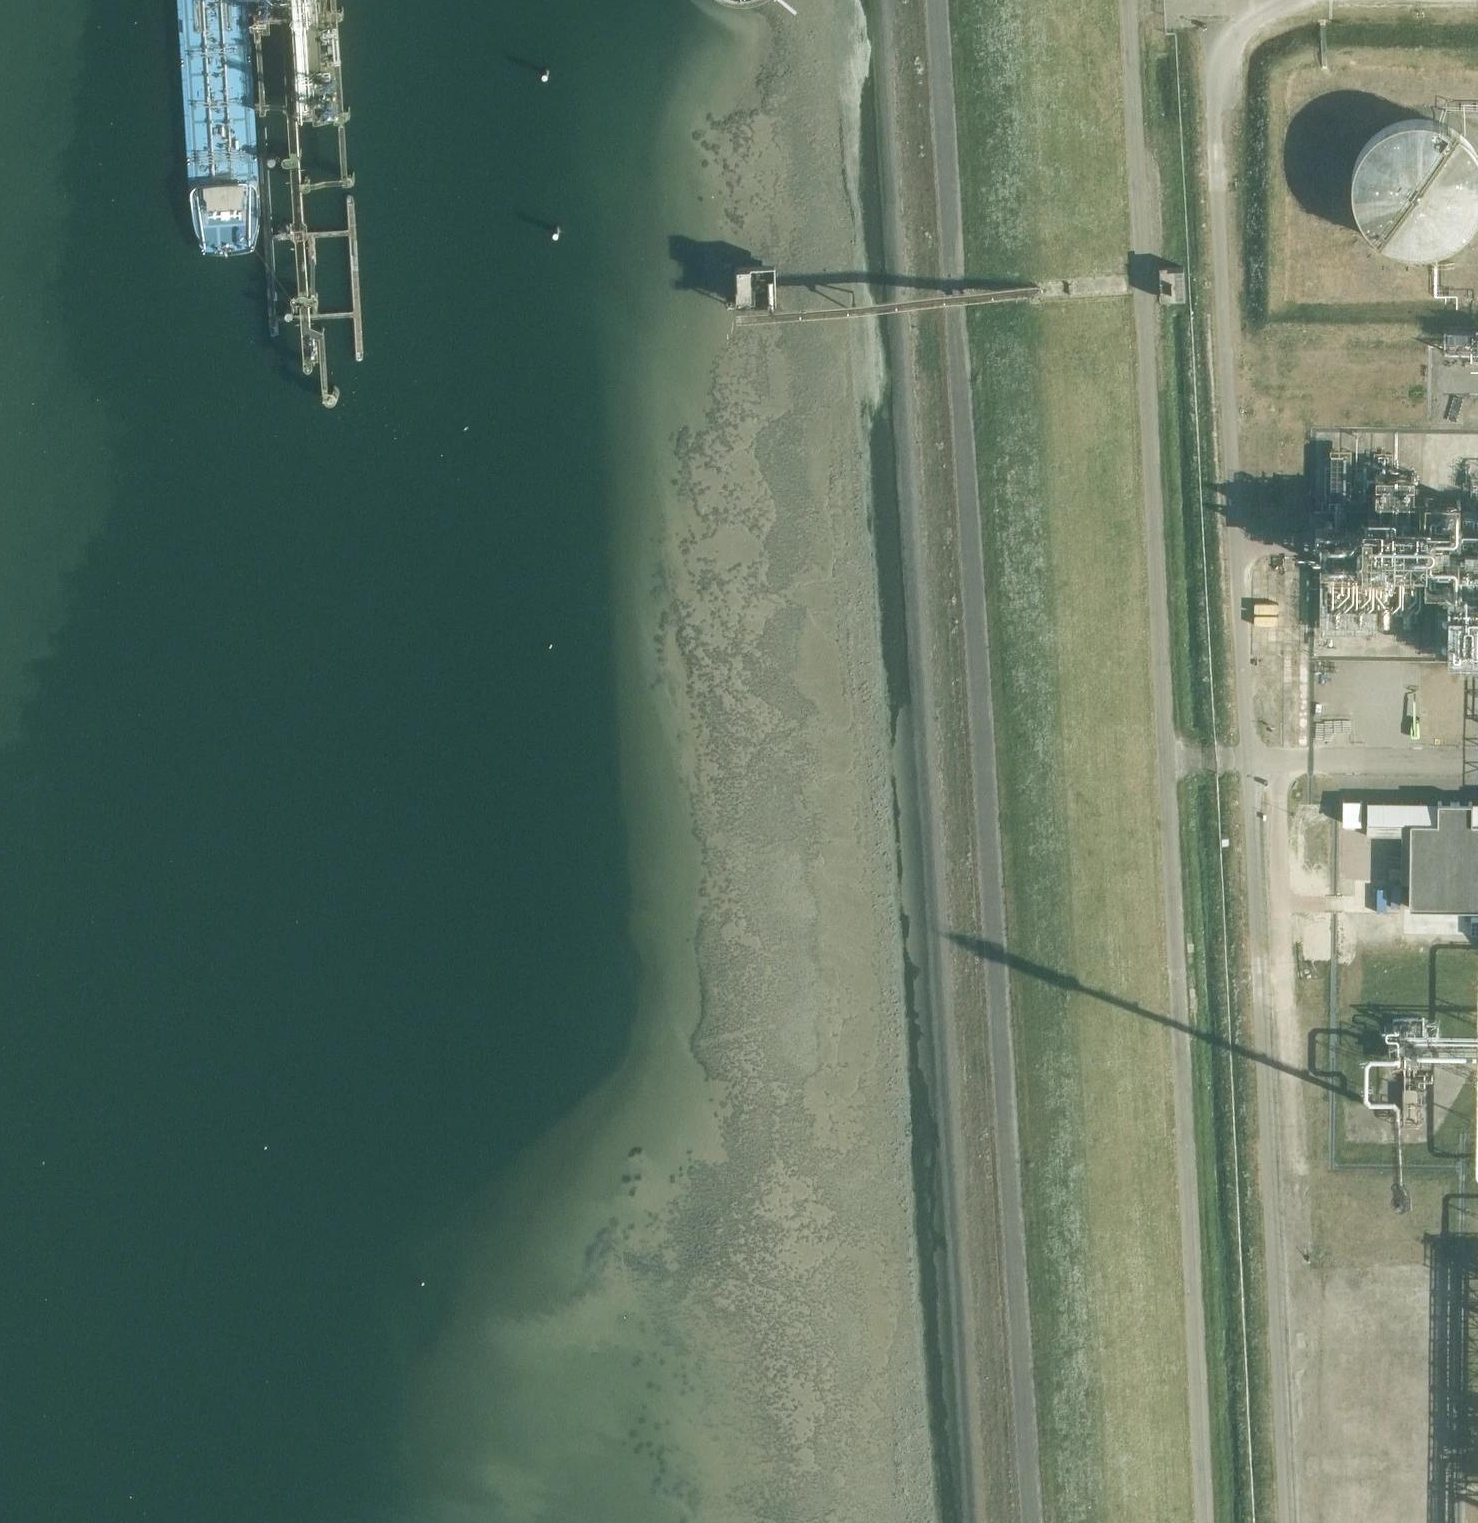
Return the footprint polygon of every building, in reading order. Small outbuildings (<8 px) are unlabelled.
[(1474,144),(1466,135),(1456,126),(1443,118),(1432,114),(1417,112),(1405,113),(1392,116),(1380,122),(1368,130),(1358,141),(1354,147),(1350,154),(1346,167),(1344,181),(1345,195),(1349,207),(1355,220),(1363,231),(1374,240),(1385,246),(1397,251),(1406,253),(1414,253),(1426,252),(1433,251),(1441,248),(1453,242),(1464,233),(1473,222),(1477,213),(1477,152),(1474,144)] [(1448,383),(1471,382),(1470,358),(1447,358),(1448,383)] [(1415,901),(1477,902),(1477,779),(1454,779),(1454,788),(1386,787),(1385,817),(1416,818),(1415,901)] [(1388,1075),(1411,1074),(1410,1027),(1387,1028),(1388,1075)]
